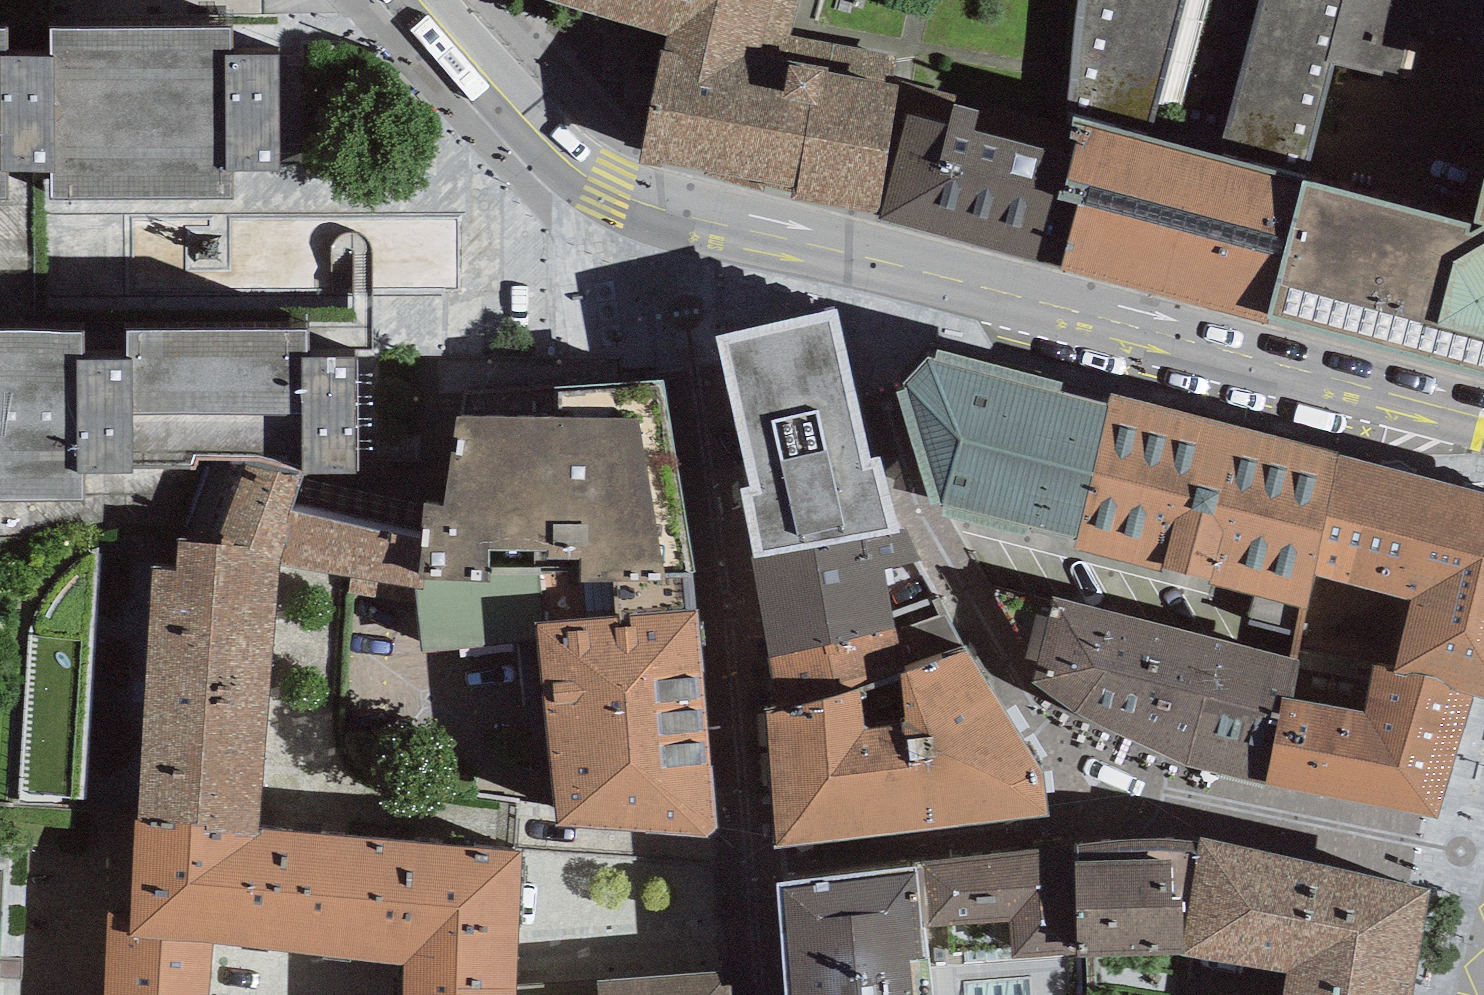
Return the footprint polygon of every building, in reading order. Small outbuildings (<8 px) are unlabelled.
[(663,42),(786,64),(793,35),(803,0),(541,0),(663,42)] [(1075,19),(1067,114),(1075,118),(1305,181),(1474,226),(1483,188),(1483,0),(1078,0),(1075,19)] [(50,54),(9,55),(9,29),(0,29),(0,199),(9,199),(9,172),(52,172),(52,204),(235,203),(235,173),(281,173),(280,56),(235,56),(235,30),(50,30),(50,54)] [(890,55),(793,35),(786,64),(663,42),(639,164),(661,169),(660,163),(792,185),(790,199),(878,216),(898,84),(885,84),(890,55)] [(948,126),(906,115),(879,218),(878,222),(1058,268),(1082,182),(1066,178),(1078,136),(1069,134),(954,104),(948,126)] [(1082,182),(1058,268),(1264,325),(1266,320),(1305,181),(1075,118),(1069,134),(1078,136),(1066,178),(1082,182)] [(1474,226),(1305,181),(1266,320),(1483,374),(1483,188),(1474,226)] [(742,489),(754,557),(815,547),(899,532),(882,457),(875,458),(838,308),(715,336),(750,487),(742,489)] [(124,357),(87,358),(86,328),(0,330),(0,499),(84,497),(85,506),(136,504),(131,357),(124,357)] [(309,329),(123,333),(124,357),(131,357),(136,504),(150,502),(165,471),(191,471),(195,460),(211,461),(265,459),(304,474),(356,473),(356,356),(308,354),(309,329)] [(931,505),(941,505),(1076,539),(1109,402),(928,357),(898,392),(931,505)] [(538,641),(537,625),(697,610),(695,572),(662,378),(464,392),(461,419),(456,418),(443,507),(423,504),(420,540),(420,579),(420,589),(416,588),(415,604),(422,653),(538,641)] [(1074,548),(1307,609),(1315,574),(1337,454),(1111,393),(1109,402),(1076,539),(1074,548)] [(1393,671),(1473,696),(1483,699),(1483,492),(1337,454),(1315,574),(1410,600),(1393,671)] [(258,834),(258,829),(281,566),(352,578),(348,592),(415,604),(416,588),(420,589),(420,579),(420,540),(293,511),(304,474),(265,459),(211,461),(177,539),(179,570),(151,568),(136,821),(204,825),(204,833),(258,834)] [(815,547),(831,644),(946,617),(907,531),(899,532),(815,547)] [(29,636),(20,801),(61,802),(62,797),(83,798),(101,546),(82,557),(62,576),(46,598),(36,613),(29,636)] [(750,558),(769,658),(831,644),(815,547),(754,557),(750,558)] [(1148,748),(1187,766),(1265,785),(1282,697),(1293,699),(1300,660),(1052,596),(1050,618),(1035,614),(1025,657),(1036,660),(1032,682),(1075,712),(1122,734),(1148,748)] [(538,641),(557,826),(705,838),(719,827),(697,610),(537,625),(538,641)] [(769,658),(776,708),(802,705),(967,652),(946,617),(831,644),(769,658)] [(765,709),(775,847),(1049,817),(1044,774),(967,652),(802,705),(776,708),(765,709)] [(1282,697),(1265,785),(1438,820),(1473,696),(1393,671),(1374,665),(1366,711),(1293,699),(1282,697)] [(131,914),(130,938),(213,943),(402,965),(517,967),(520,853),(258,829),(258,834),(204,833),(204,825),(136,821),(131,914)] [(1287,972),(1283,994),(1413,994),(1431,890),(1199,837),(1198,841),(1182,955),(1287,972)] [(1182,955),(1198,841),(1172,838),(1077,844),(1078,863),(1074,863),(1078,953),(1078,958),(1091,958),(1182,955)] [(1077,844),(917,863),(919,868),(929,967),(1078,953),(1074,863),(1078,863),(1077,844)] [(776,883),(787,994),(932,994),(929,967),(919,868),(776,883)] [(213,943),(130,938),(131,914),(108,912),(104,994),(209,994),(213,943)] [(1091,958),(1078,958),(1078,953),(929,967),(932,994),(1092,994),(1091,958)] [(517,967),(402,965),(401,994),(517,994),(517,967)] [(729,985),(719,985),(717,969),(598,981),(599,994),(729,994),(729,985)]
